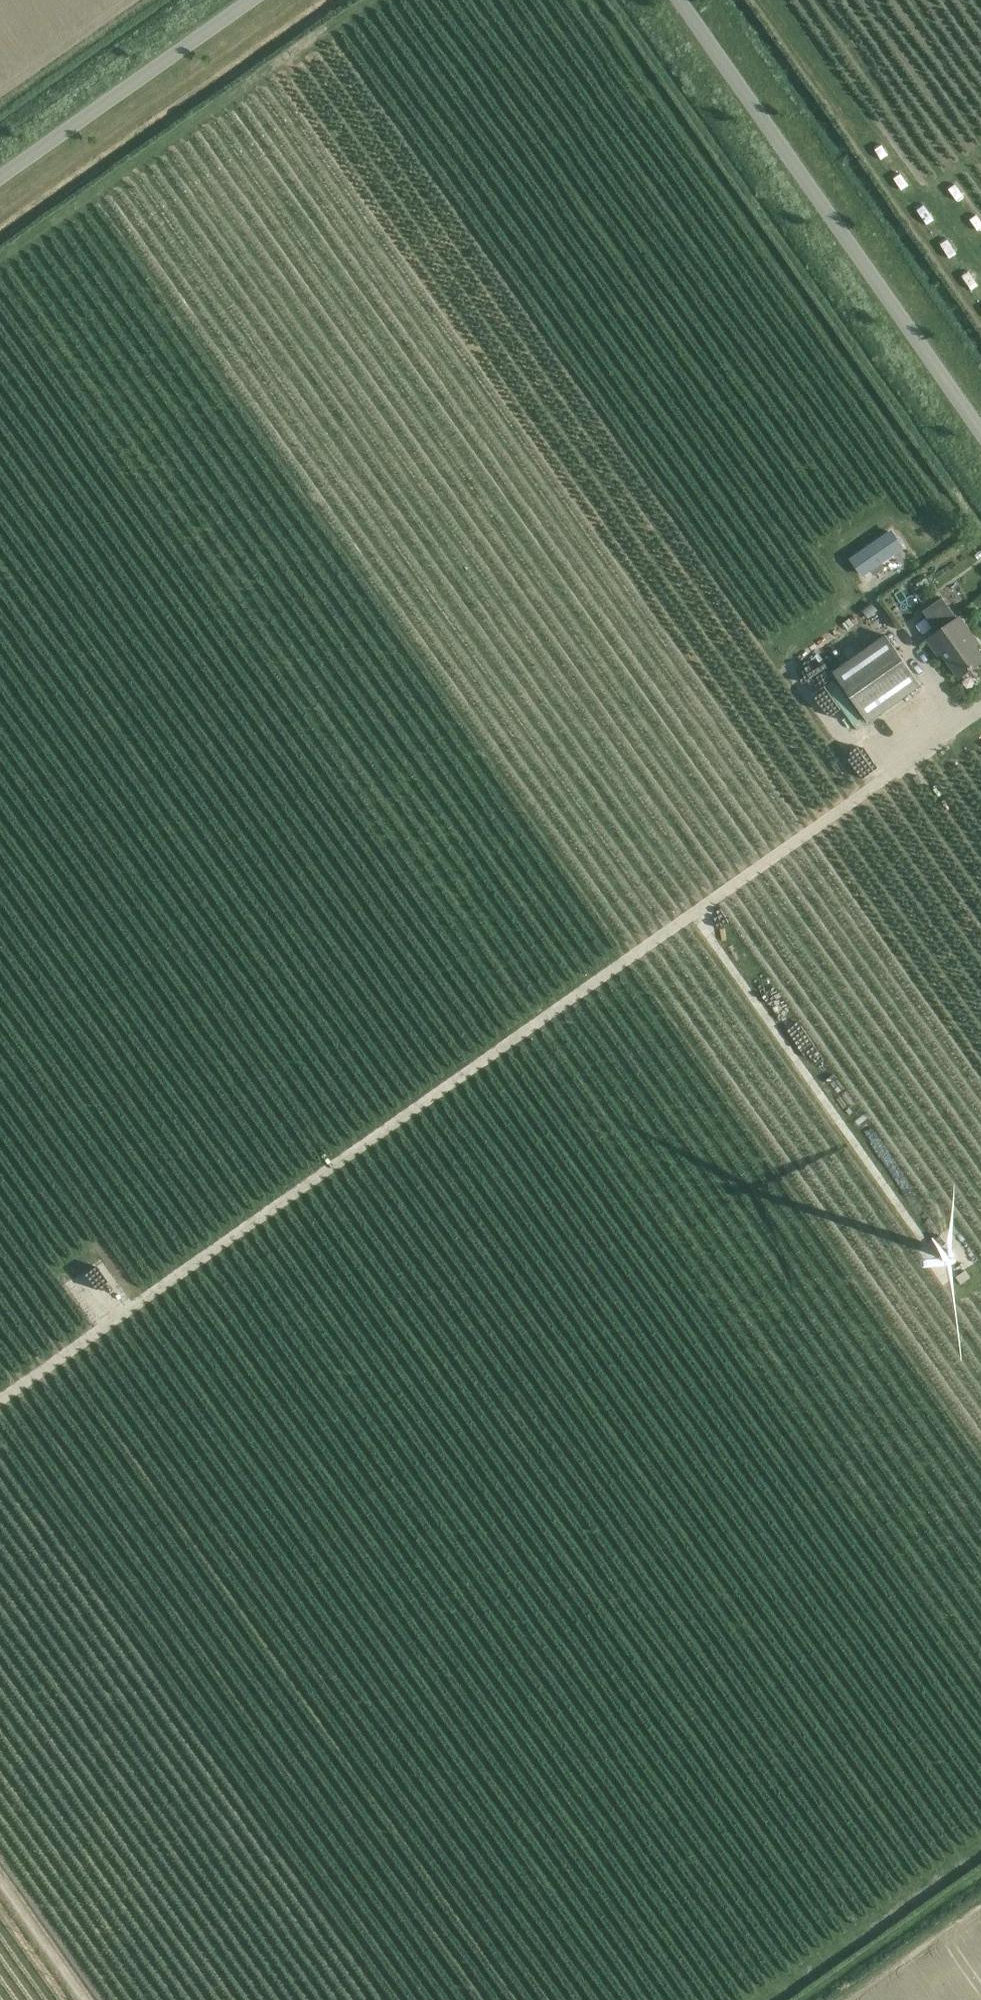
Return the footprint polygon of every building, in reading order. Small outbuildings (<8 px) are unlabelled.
[(957,210),(966,204),(953,186),(945,191),(957,210)] [(971,223),(980,239),(980,220),(980,218),(971,223)] [(905,545),(894,530),(854,559),(864,573),(872,568),(875,573),(884,567),(881,563),(905,545)] [(980,663),(980,655),(969,638),(972,635),(960,618),(958,619),(943,597),(923,611),(938,633),(928,640),(938,654),(942,652),(960,677),(980,663)] [(921,685),(886,636),(834,673),(869,722),(921,685)]
